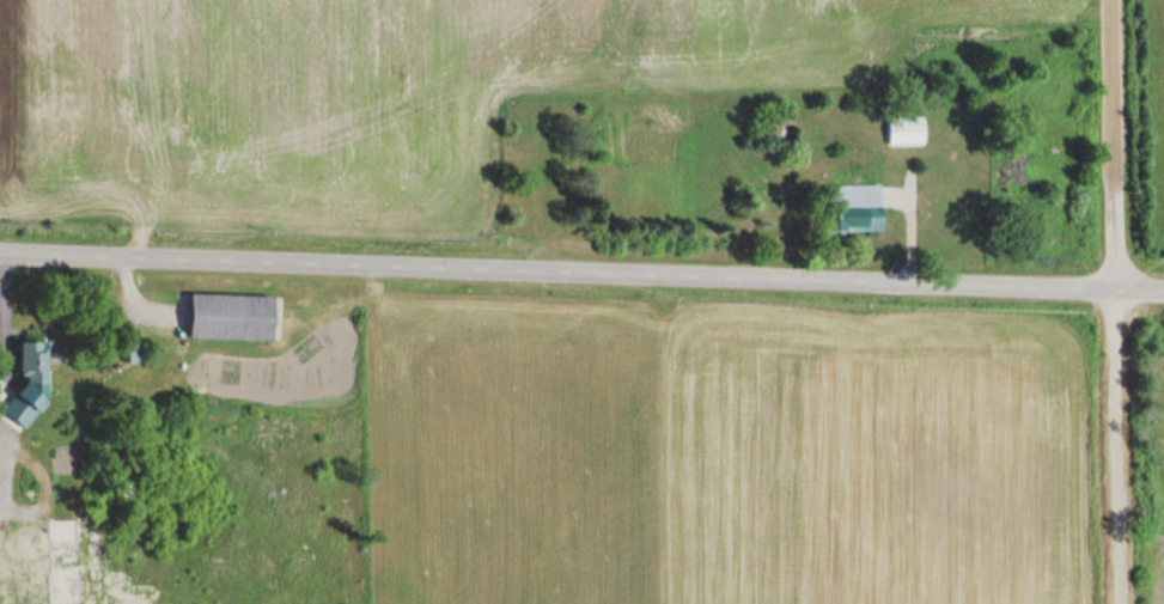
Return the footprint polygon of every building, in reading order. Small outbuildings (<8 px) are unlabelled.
[(926,115),(888,115),(888,143),(926,143),(926,115)] [(885,191),(839,190),(838,229),(884,231),(885,191)] [(280,296),(193,294),(192,339),(279,340),(280,296)] [(52,341),(24,341),(23,402),(12,402),(12,409),(14,409),(14,424),(33,424),(33,409),(51,409),(52,341)] [(91,517),(55,517),(56,603),(92,603),(91,517)]
